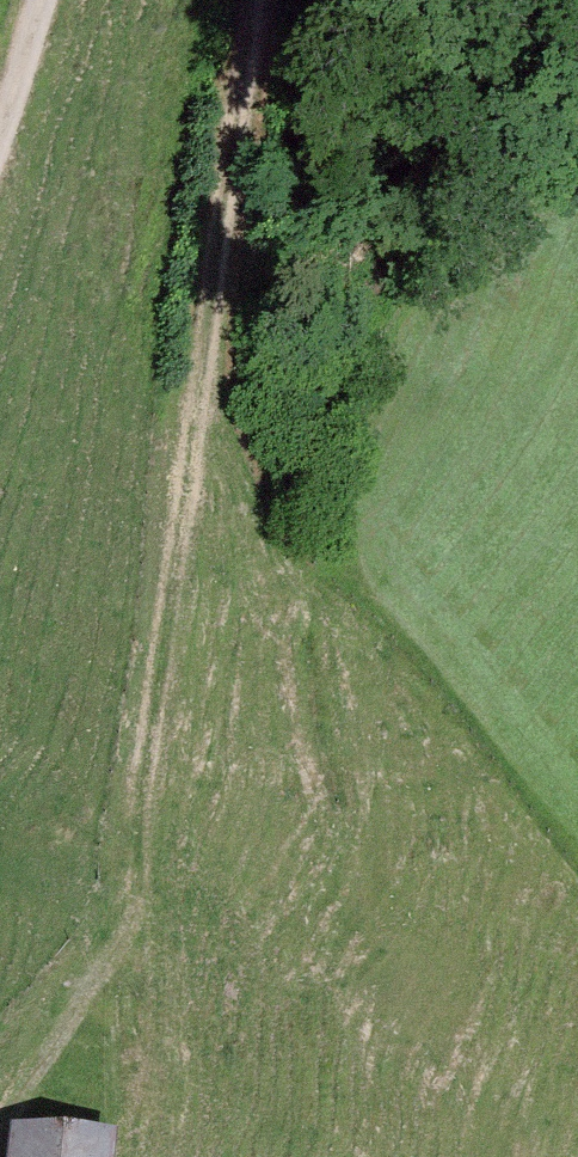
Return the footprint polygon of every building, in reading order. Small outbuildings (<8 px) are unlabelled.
[(97,1136),(11,1128),(8,1156),(95,1156),(97,1136)]
